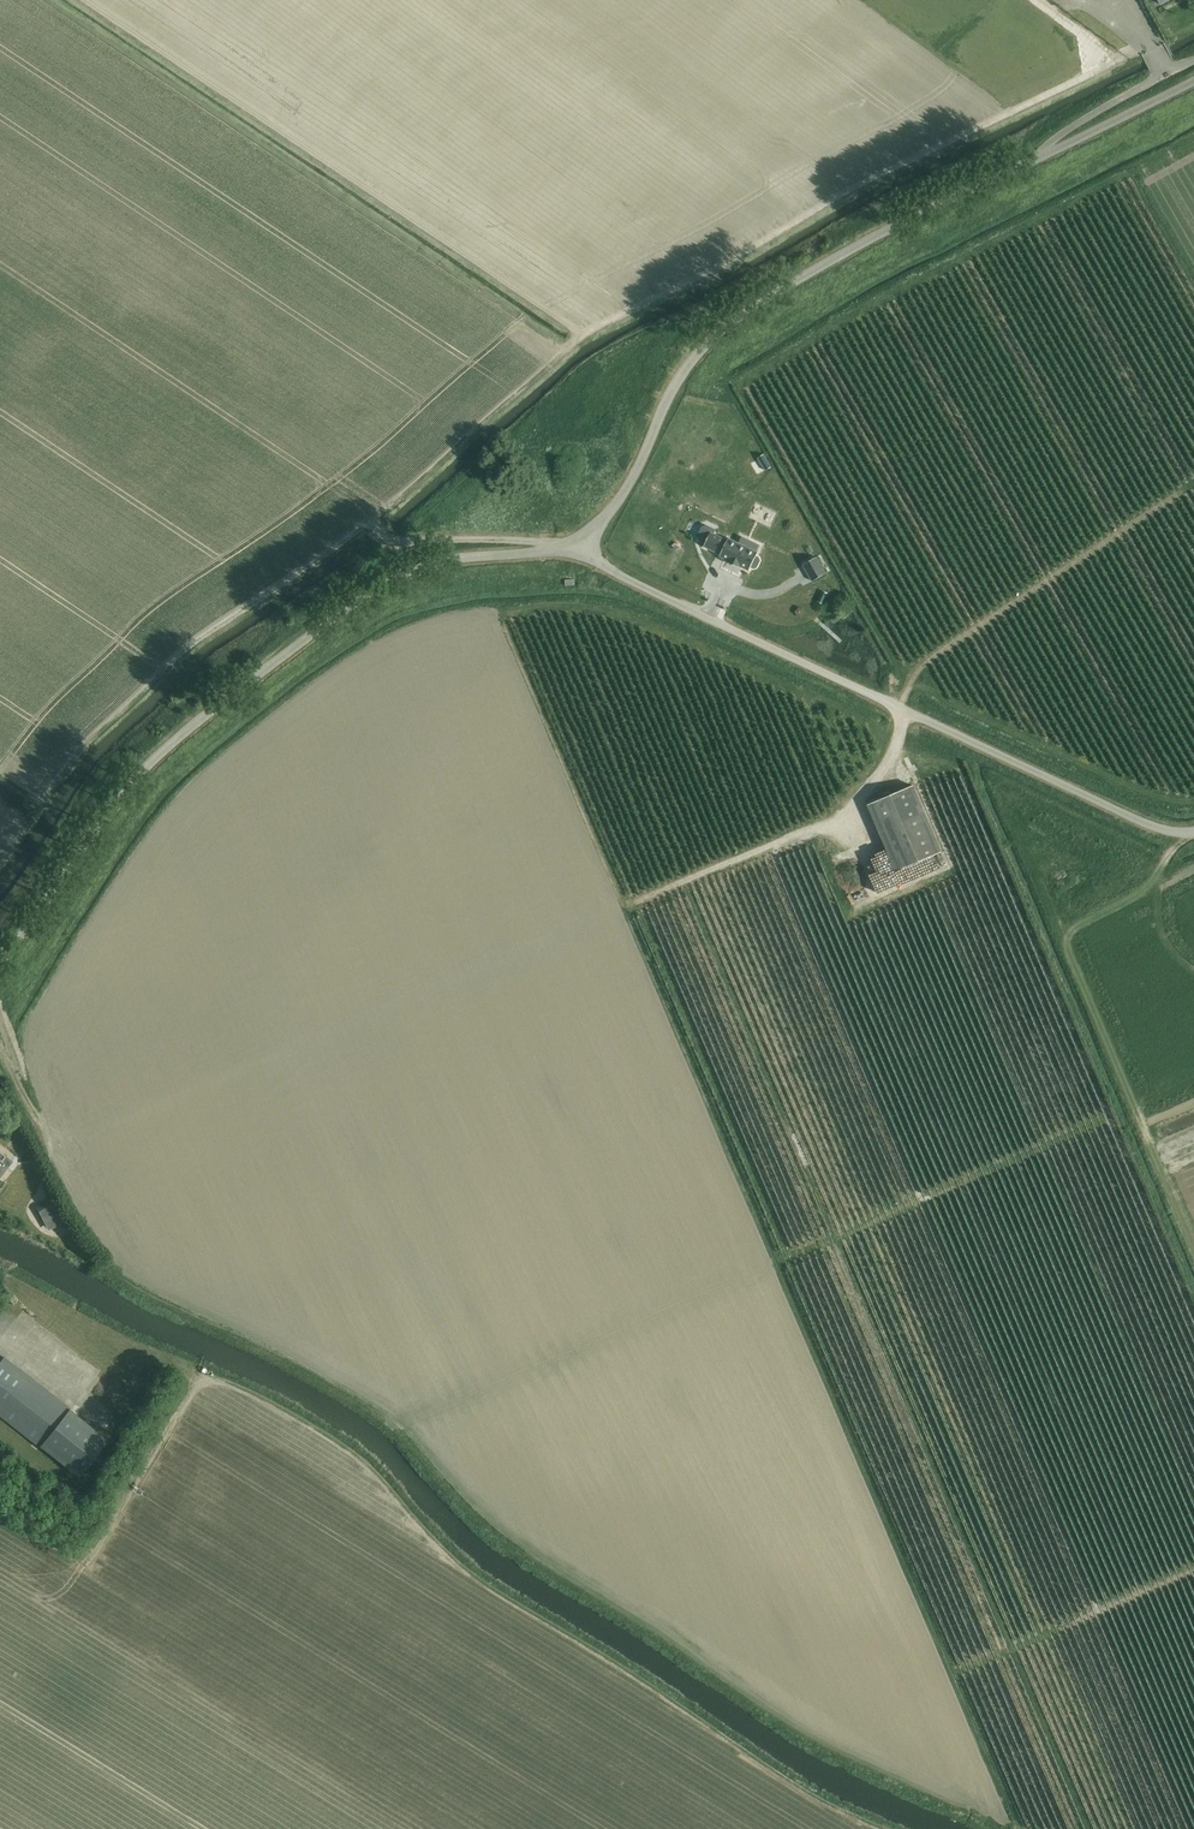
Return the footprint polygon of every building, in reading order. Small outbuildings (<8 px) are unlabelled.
[(763,454),(758,458),(765,470),(771,467),(763,454)] [(703,526),(697,537),(698,541),(705,544),(704,546),(720,554),(719,556),(730,561),(729,563),(738,567),(739,566),(749,571),(751,567),(754,568),(757,567),(760,561),(759,558),(756,556),(758,552),(728,538),(727,540),(714,534),(716,530),(706,525),(703,526)] [(817,557),(803,564),(812,580),(826,573),(817,557)] [(822,590),(817,601),(823,604),(827,593),(822,590)] [(897,871),(941,852),(913,785),(868,804),(897,871)] [(12,1161),(0,1152),(0,1177),(12,1161)] [(56,1196),(36,1207),(41,1216),(44,1223),(64,1212),(61,1206),(56,1196)] [(40,1447),(79,1477),(108,1440),(70,1410),(4,1357),(0,1362),(0,1416),(40,1447)]
